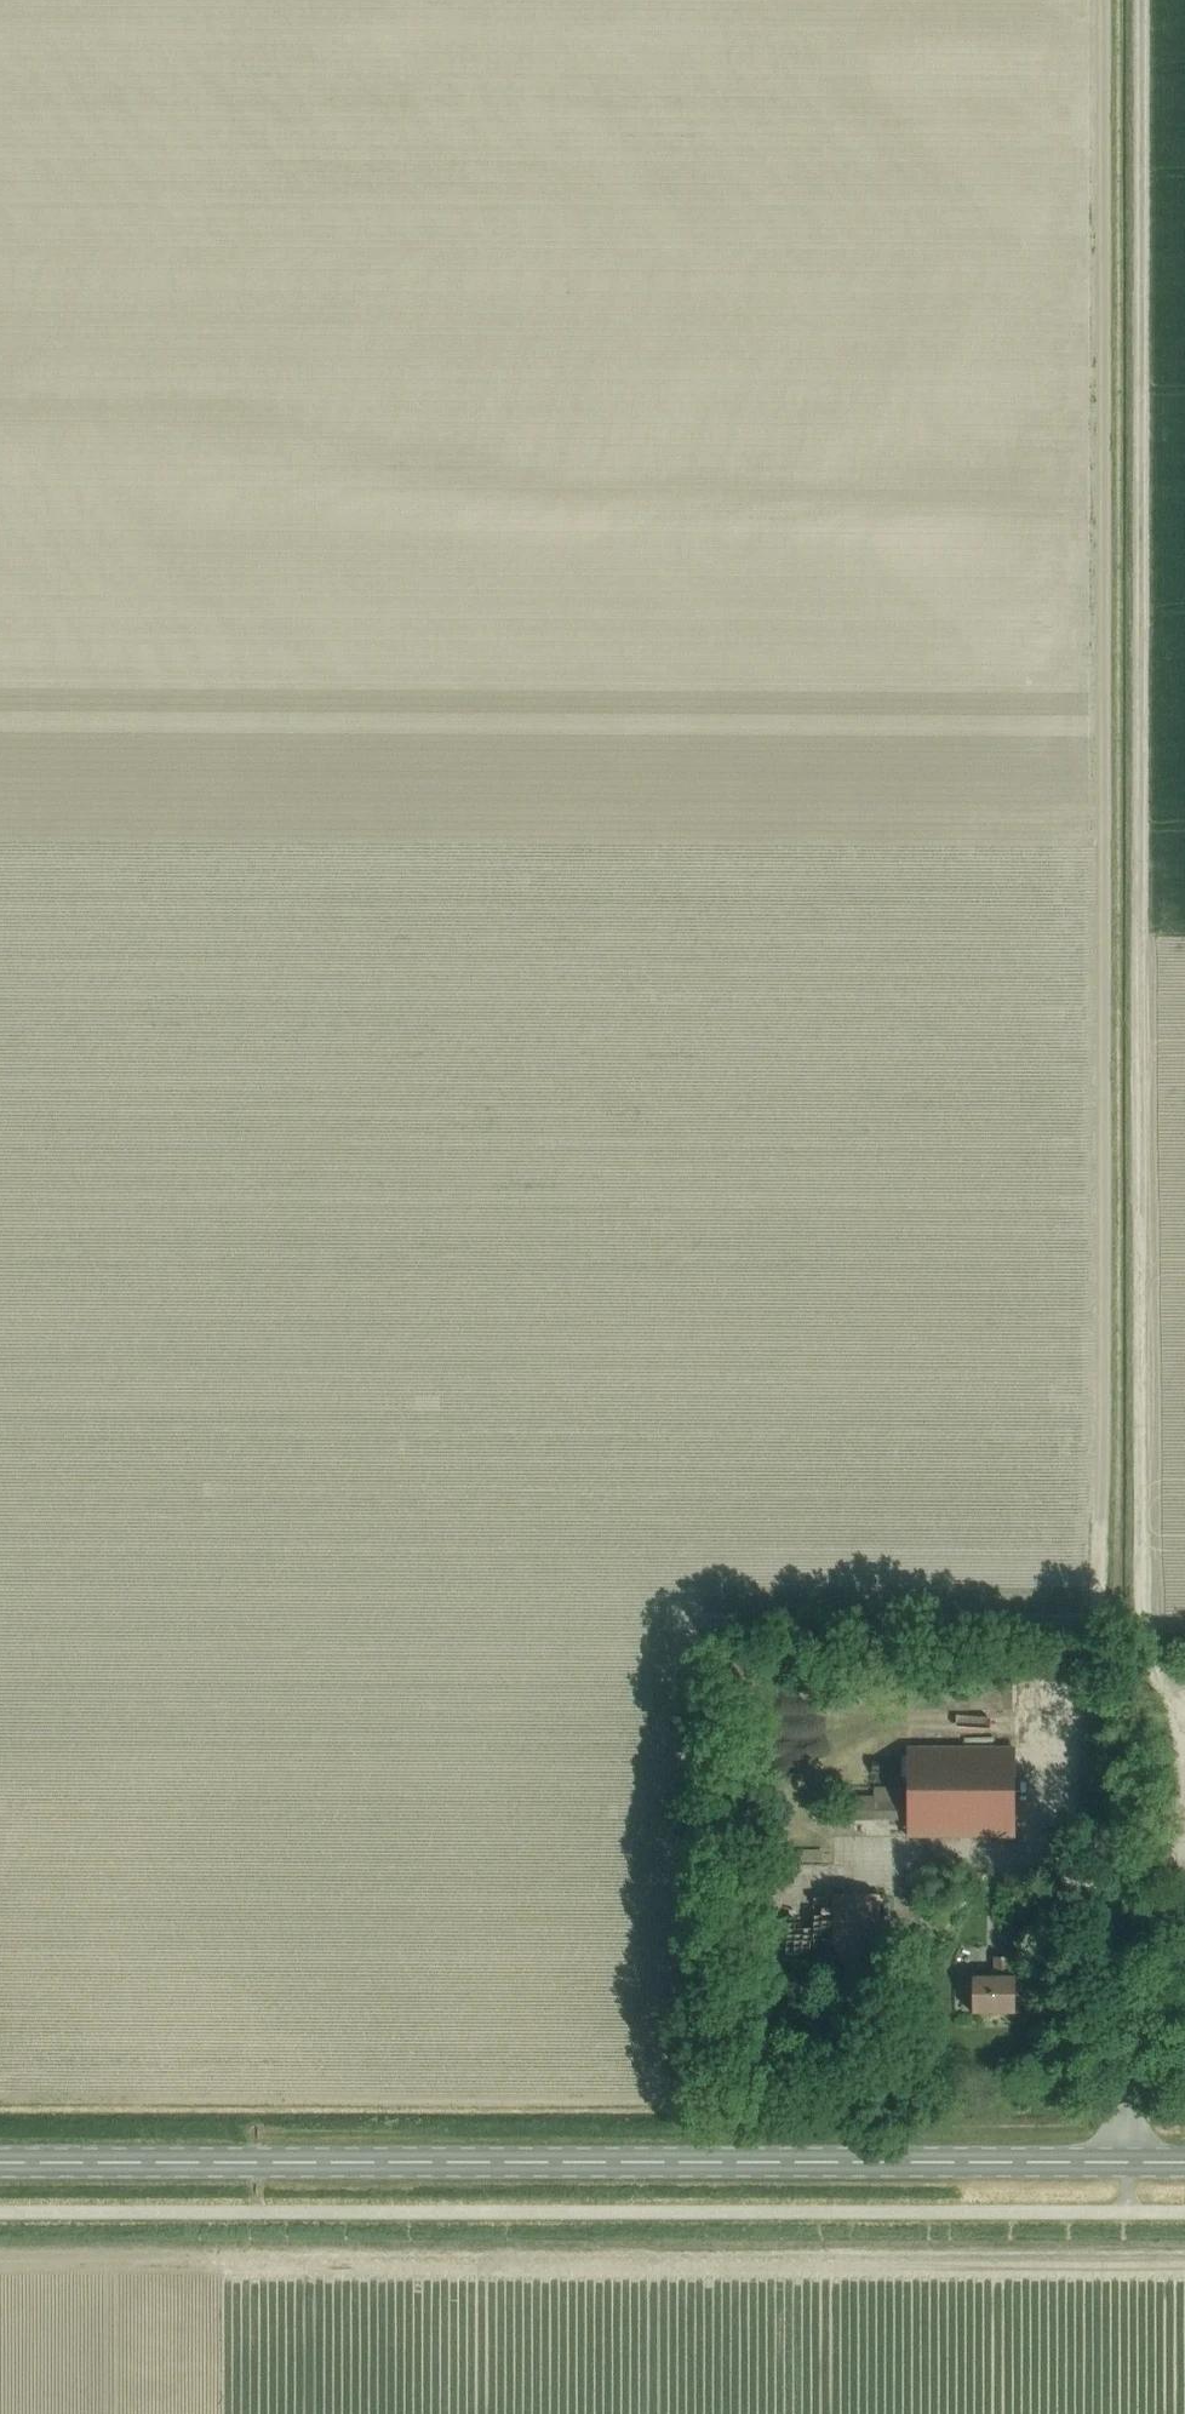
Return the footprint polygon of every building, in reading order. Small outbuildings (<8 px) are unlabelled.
[(907,1713),(1012,1712),(1011,1660),(907,1660),(907,1713)] [(852,1818),(907,1818),(907,1838),(1013,1838),(1013,1750),(907,1750),(907,1787),(873,1787),(873,1798),(852,1798),(852,1818)] [(832,1896),(832,1972),(879,1972),(879,1896),(832,1896)] [(797,1947),(816,1946),(815,1898),(796,1898),(797,1947)] [(972,2016),(1013,2016),(1013,1980),(1008,1980),(1008,1960),(993,1960),(993,1980),(972,1980),(972,2016)]
